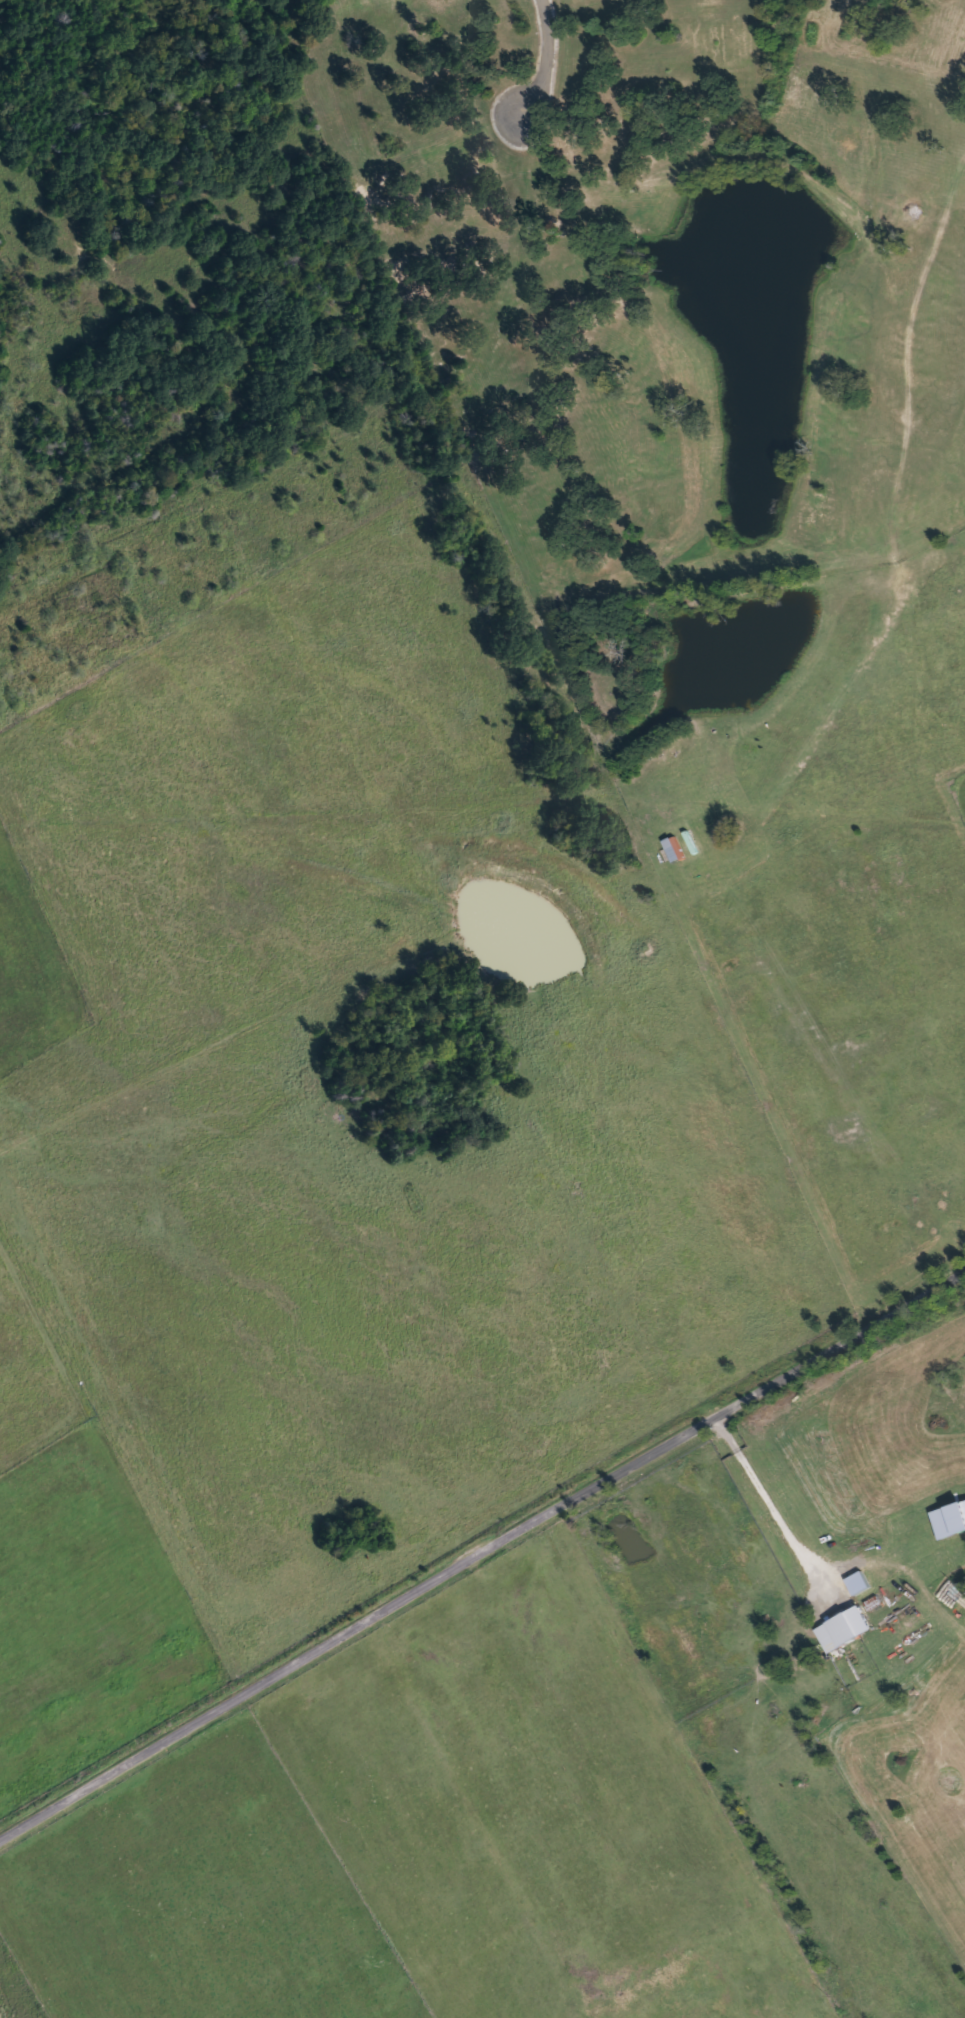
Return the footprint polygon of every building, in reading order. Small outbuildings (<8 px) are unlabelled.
[(675,864),(666,842),(678,837),(688,859),(675,864)] [(964,1534),(964,1503),(933,1513),(942,1541),(964,1534)] [(830,1654),(876,1631),(863,1606),(818,1630),(830,1654)]
